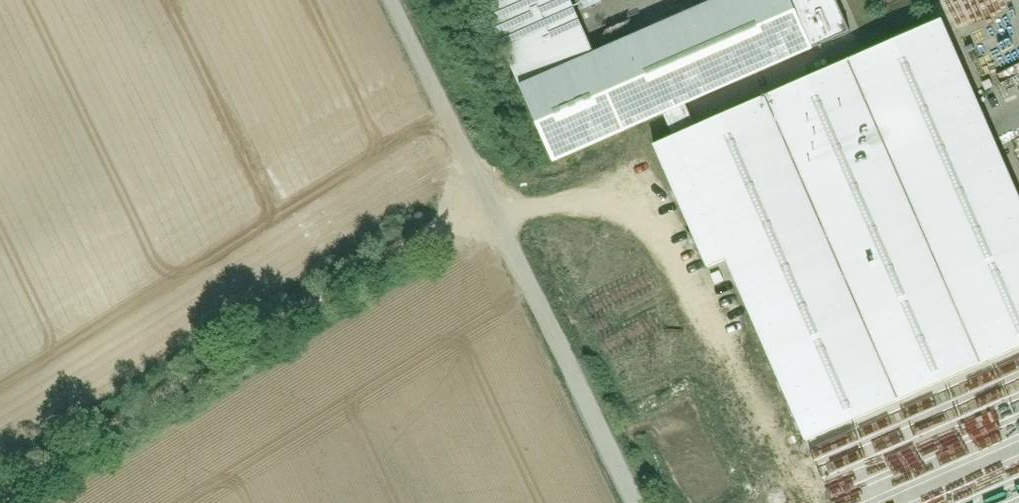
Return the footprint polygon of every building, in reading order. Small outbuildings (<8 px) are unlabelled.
[(556,161),(852,31),(838,0),(711,0),(596,50),(574,0),(484,0),(556,161)] [(654,144),(708,268),(728,259),(807,442),(1018,350),(1018,188),(945,18),(654,144)]
